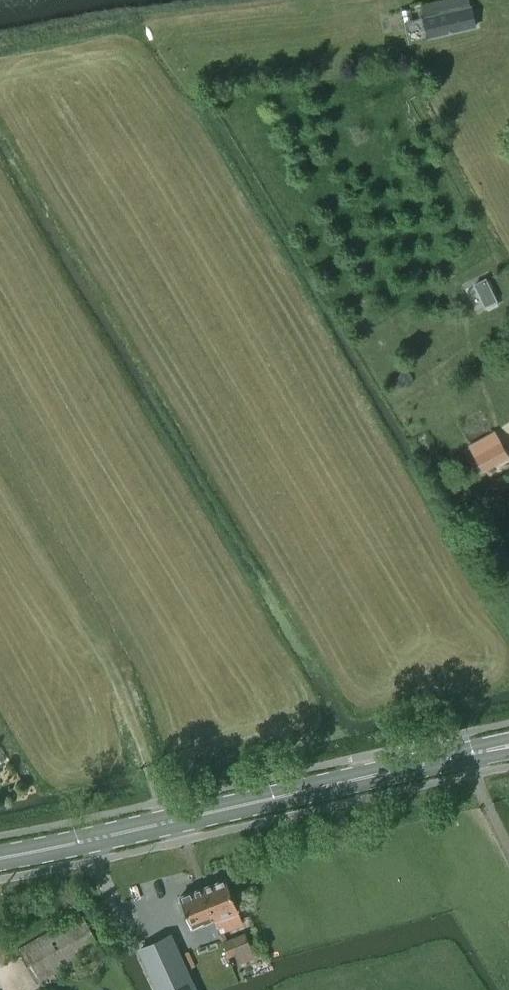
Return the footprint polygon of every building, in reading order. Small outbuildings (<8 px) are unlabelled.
[(472,5),(422,16),(427,38),(430,37),(475,27),(477,26),(472,5)] [(498,439),(475,453),(476,455),(484,469),(507,455),(499,442),(498,439)] [(191,926),(222,914),(238,907),(226,878),(179,896),(191,926)] [(20,948),(0,959),(0,976),(7,989),(43,989),(38,980),(100,947),(82,914),(20,948)] [(138,948),(157,989),(197,989),(170,933),(141,947),(138,948)] [(230,939),(235,953),(250,946),(245,933),(230,939)] [(216,945),(220,959),(235,953),(230,939),(216,945)]
